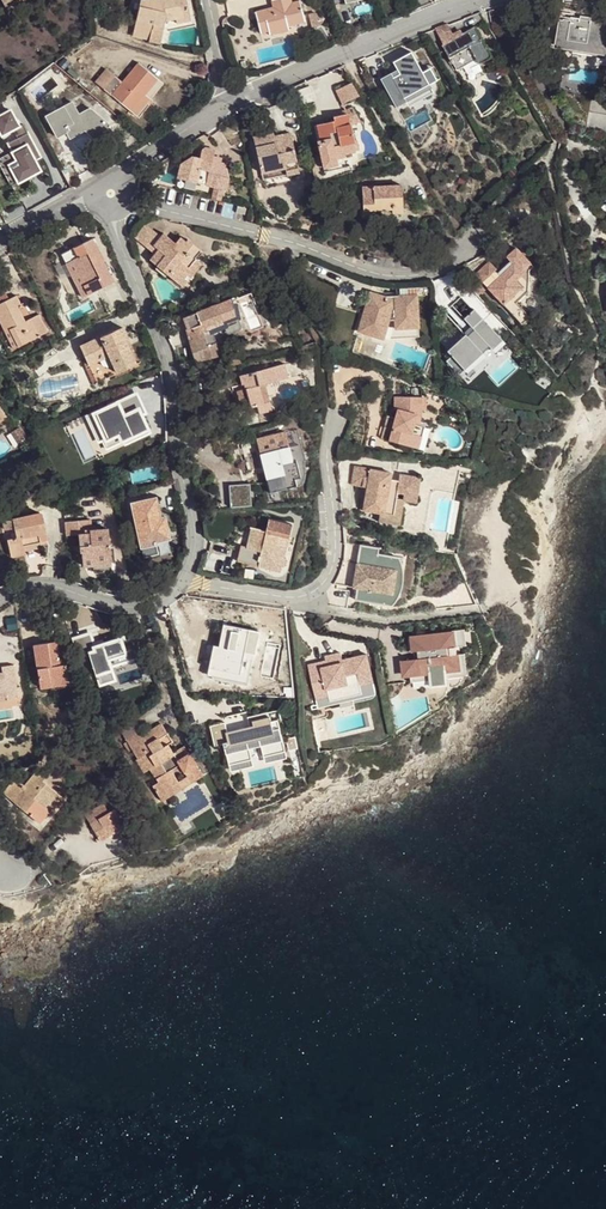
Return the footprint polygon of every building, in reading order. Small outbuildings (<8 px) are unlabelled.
[(187,0),(143,0),(141,1),(132,35),(149,39),(148,42),(159,44),(165,20),(166,17),(175,15),(175,18),(177,23),(191,20),(187,0)] [(273,8),(255,12),(260,33),(268,31),(269,34),(289,29),(288,26),(287,21),(304,17),(300,0),(291,2),(291,0),(271,0),(273,8)] [(312,28),(322,22),(315,12),(309,14),(312,28)] [(605,55),(605,20),(598,19),(598,21),(568,17),(569,13),(561,12),(560,20),(562,20),(559,37),(566,38),(564,49),(605,55)] [(305,22),(304,17),(287,21),(288,26),(305,22)] [(435,29),(443,44),(455,38),(447,24),(435,29)] [(443,44),(442,45),(457,70),(477,59),(480,64),(492,57),(475,26),(455,38),(443,44)] [(566,38),(559,37),(558,48),(564,49),(566,38)] [(391,73),(380,78),(396,107),(406,102),(404,98),(429,84),(436,80),(429,68),(422,72),(411,51),(392,61),(397,69),(399,74),(393,77),(391,73)] [(131,112),(145,94),(158,79),(138,62),(122,82),(114,76),(103,88),(131,112)] [(95,82),(103,88),(114,76),(106,69),(95,82)] [(336,91),(342,105),(358,96),(351,83),(336,91)] [(404,98),(406,102),(431,88),(429,84),(404,98)] [(151,99),(145,94),(131,112),(136,116),(151,99)] [(100,143),(114,127),(90,107),(79,113),(73,101),(45,115),(57,137),(66,133),(69,138),(85,130),(100,143)] [(0,112),(0,134),(20,124),(11,107),(0,112)] [(345,114),(348,124),(350,124),(360,122),(354,108),(345,110),(345,114)] [(317,141),(322,162),(337,159),(344,157),(344,155),(360,151),(358,141),(354,142),(350,124),(348,124),(345,114),(333,117),(334,121),(316,125),(319,140),(317,141)] [(0,157),(0,160),(11,184),(42,171),(36,158),(42,156),(27,123),(5,132),(13,151),(0,157)] [(274,133),(253,137),(262,180),(299,172),(290,133),(281,135),(282,141),(276,142),(274,137),(274,133)] [(180,167),(177,178),(214,186),(223,188),(226,189),(228,178),(225,163),(220,162),(211,160),(212,156),(214,150),(205,148),(202,149),(201,158),(191,156),(181,164),(180,167)] [(337,159),(322,162),(323,169),(338,165),(337,159)] [(69,185),(75,183),(66,167),(61,170),(69,185)] [(402,185),(362,187),(363,210),(392,209),(392,213),(403,212),(402,185)] [(223,188),(214,186),(211,198),(220,200),(223,188)] [(155,253),(158,249),(153,245),(161,236),(145,223),(134,236),(155,253)] [(155,253),(150,259),(157,266),(160,262),(170,270),(167,274),(178,283),(190,269),(194,273),(202,264),(195,258),(201,250),(187,239),(185,241),(180,237),(175,243),(163,233),(161,236),(153,245),(158,249),(155,253)] [(93,238),(61,254),(82,298),(114,282),(93,238)] [(514,250),(507,256),(513,263),(496,280),(491,274),(496,269),(489,262),(475,274),(522,324),(530,317),(517,302),(527,293),(520,285),(528,278),(521,271),(528,265),(514,250)] [(157,266),(167,274),(170,270),(160,262),(157,266)] [(190,269),(178,283),(182,287),(194,273),(190,269)] [(8,299),(4,290),(0,292),(0,303),(8,299)] [(384,296),(370,292),(358,331),(376,336),(377,332),(418,329),(416,294),(399,295),(399,300),(387,301),(387,296),(384,296)] [(0,303),(0,322),(2,325),(12,320),(15,326),(10,329),(19,346),(47,332),(38,314),(24,321),(17,307),(21,305),(16,295),(8,299),(0,303)] [(232,298),(182,318),(186,330),(196,362),(221,355),(217,342),(213,332),(220,329),(219,325),(237,318),(232,298)] [(458,334),(450,335),(452,361),(460,361),(485,360),(493,353),(504,341),(481,317),(471,326),(465,326),(466,331),(466,334),(458,334)] [(219,325),(220,329),(238,323),(237,318),(219,325)] [(12,320),(2,325),(14,349),(19,346),(10,329),(15,326),(12,320)] [(89,365),(97,382),(137,363),(132,352),(126,339),(128,338),(123,327),(100,338),(99,336),(80,345),(89,365)] [(418,329),(377,332),(376,336),(383,339),(419,336),(418,329)] [(128,338),(126,339),(132,352),(134,351),(128,338)] [(508,345),(504,341),(493,353),(496,356),(508,345)] [(238,353),(229,356),(232,366),(241,363),(238,353)] [(284,364),(240,376),(242,385),(244,384),(248,383),(249,388),(246,389),(237,391),(243,411),(251,409),(251,407),(256,405),(259,413),(272,410),(269,401),(263,403),(260,389),(259,385),(288,377),(284,364)] [(93,384),(97,382),(89,365),(85,367),(93,384)] [(266,388),(260,389),(263,403),(269,401),(266,388)] [(135,394),(97,412),(102,422),(97,424),(103,438),(113,434),(124,428),(129,437),(150,427),(135,394)] [(421,397),(395,396),(394,408),(397,408),(395,417),(400,419),(398,424),(394,423),(389,439),(424,448),(430,426),(424,424),(425,420),(419,419),(421,413),(421,408),(421,397)] [(102,422),(97,412),(92,414),(97,424),(102,422)] [(22,437),(14,424),(8,429),(16,441),(22,437)] [(124,428),(113,434),(117,443),(129,437),(124,428)] [(265,475),(270,493),(296,486),(294,478),(300,477),(296,460),(292,461),(284,431),(256,439),(265,475)] [(529,456),(523,449),(521,451),(527,458),(529,456)] [(392,473),(355,466),(352,485),(366,487),(362,508),(380,511),(378,521),(392,524),(396,499),(403,500),(416,503),(420,477),(400,474),(399,480),(391,479),(392,473)] [(258,496),(270,493),(265,475),(254,478),(258,496)] [(252,504),(250,482),(229,483),(231,506),(252,504)] [(156,498),(131,503),(137,526),(141,547),(156,543),(156,541),(169,538),(164,517),(160,518),(156,498)] [(403,500),(396,499),(392,524),(399,525),(403,500)] [(4,523),(12,558),(25,555),(24,551),(36,549),(35,545),(40,544),(38,535),(46,533),(47,533),(43,514),(4,523)] [(241,545),(237,561),(260,567),(261,562),(275,566),(283,537),(289,538),(292,525),(269,519),(266,531),(256,528),(251,548),(247,547),(241,545)] [(137,526),(126,529),(131,549),(141,547),(137,526)] [(108,528),(90,530),(90,533),(78,534),(81,565),(92,564),(92,560),(110,558),(108,528)] [(247,547),(251,548),(256,528),(252,528),(247,547)] [(38,535),(40,544),(48,542),(46,533),(38,535)] [(261,562),(260,567),(280,572),(289,538),(283,537),(275,566),(261,562)] [(257,631),(223,624),(219,646),(213,645),(209,668),(214,669),(212,679),(242,685),(244,675),(248,676),(257,631)] [(465,630),(408,636),(409,653),(414,652),(415,660),(403,662),(405,676),(411,675),(412,682),(429,680),(450,677),(468,675),(465,653),(451,655),(451,647),(467,645),(465,630)] [(56,641),(33,645),(40,687),(50,686),(50,681),(68,678),(66,664),(60,665),(59,659),(56,641)] [(326,661),(326,663),(343,660),(341,653),(325,656),(326,661)] [(326,661),(308,665),(317,704),(330,701),(328,694),(374,683),(367,654),(343,660),(326,663),(326,661)] [(111,659),(91,665),(102,696),(124,688),(125,691),(142,686),(134,661),(114,668),(111,659)] [(0,673),(0,697),(6,696),(7,701),(18,699),(13,665),(1,666),(2,672),(0,673)] [(450,677),(429,680),(430,689),(451,686),(450,677)] [(68,678),(50,681),(50,686),(51,689),(69,686),(68,678)] [(403,682),(386,684),(388,698),(393,696),(398,693),(403,684),(403,682)] [(124,688),(102,696),(104,704),(144,691),(142,686),(125,691),(124,688)] [(232,713),(238,718),(248,707),(243,702),(232,713)] [(248,707),(238,718),(244,725),(240,728),(246,734),(240,740),(234,734),(217,751),(233,767),(250,751),(254,756),(261,749),(259,747),(268,730),(271,732),(272,730),(248,707)] [(139,732),(125,741),(137,759),(136,760),(144,773),(149,769),(158,783),(152,786),(158,795),(178,782),(175,777),(183,772),(186,777),(190,783),(201,776),(187,754),(177,761),(172,754),(167,745),(171,743),(160,724),(142,736),(139,732)] [(246,734),(240,728),(234,734),(240,740),(246,734)] [(259,747),(261,749),(271,732),(268,730),(259,747)] [(172,754),(177,761),(187,754),(183,747),(172,754)] [(254,756),(250,751),(233,767),(238,772),(254,756)] [(25,786),(15,778),(3,793),(39,823),(49,811),(44,807),(56,793),(43,781),(45,779),(37,772),(25,786)] [(178,782),(158,795),(162,801),(190,783),(186,777),(178,782)] [(61,797),(56,793),(44,807),(49,811),(61,797)] [(84,814),(90,824),(109,812),(104,802),(84,814)] [(109,812),(90,824),(100,840),(109,835),(106,830),(122,820),(115,809),(109,812)] [(122,820),(106,830),(109,835),(125,825),(122,820)]
